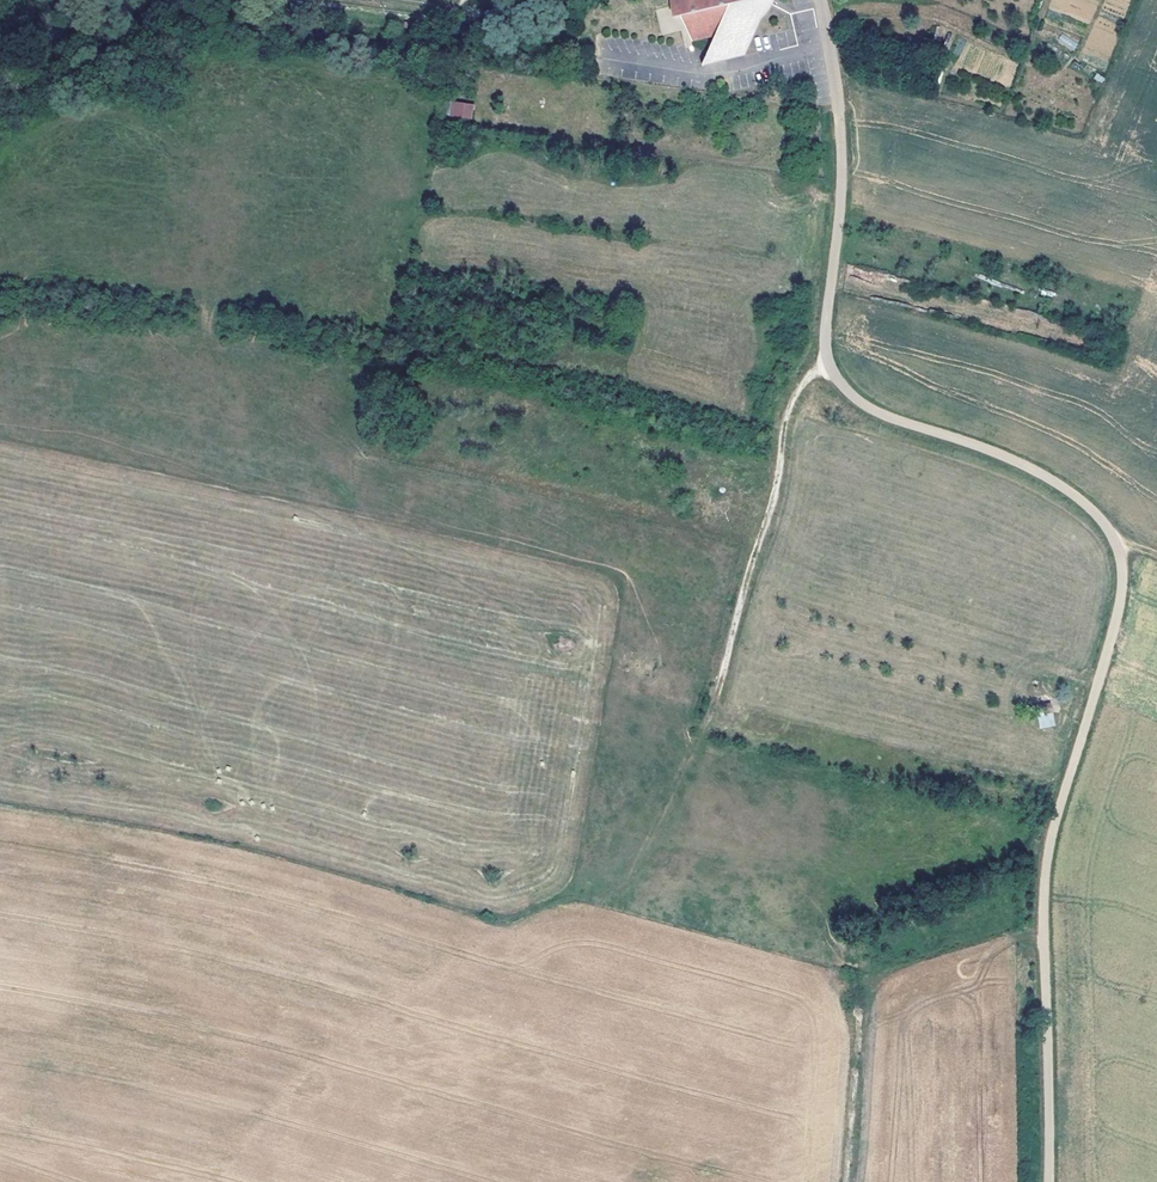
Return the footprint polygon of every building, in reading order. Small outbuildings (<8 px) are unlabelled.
[(673,19),(680,18),(692,42),(693,41),(712,38),(715,40),(711,50),(703,67),(704,67),(705,65),(744,56),(753,37),(759,24),(765,17),(770,11),(773,4),(775,0),(672,0),(673,19)] [(472,106),(453,103),(452,115),(452,116),(470,119),(472,106)] [(1052,716),(1038,719),(1040,728),(1054,725),(1052,716)]
